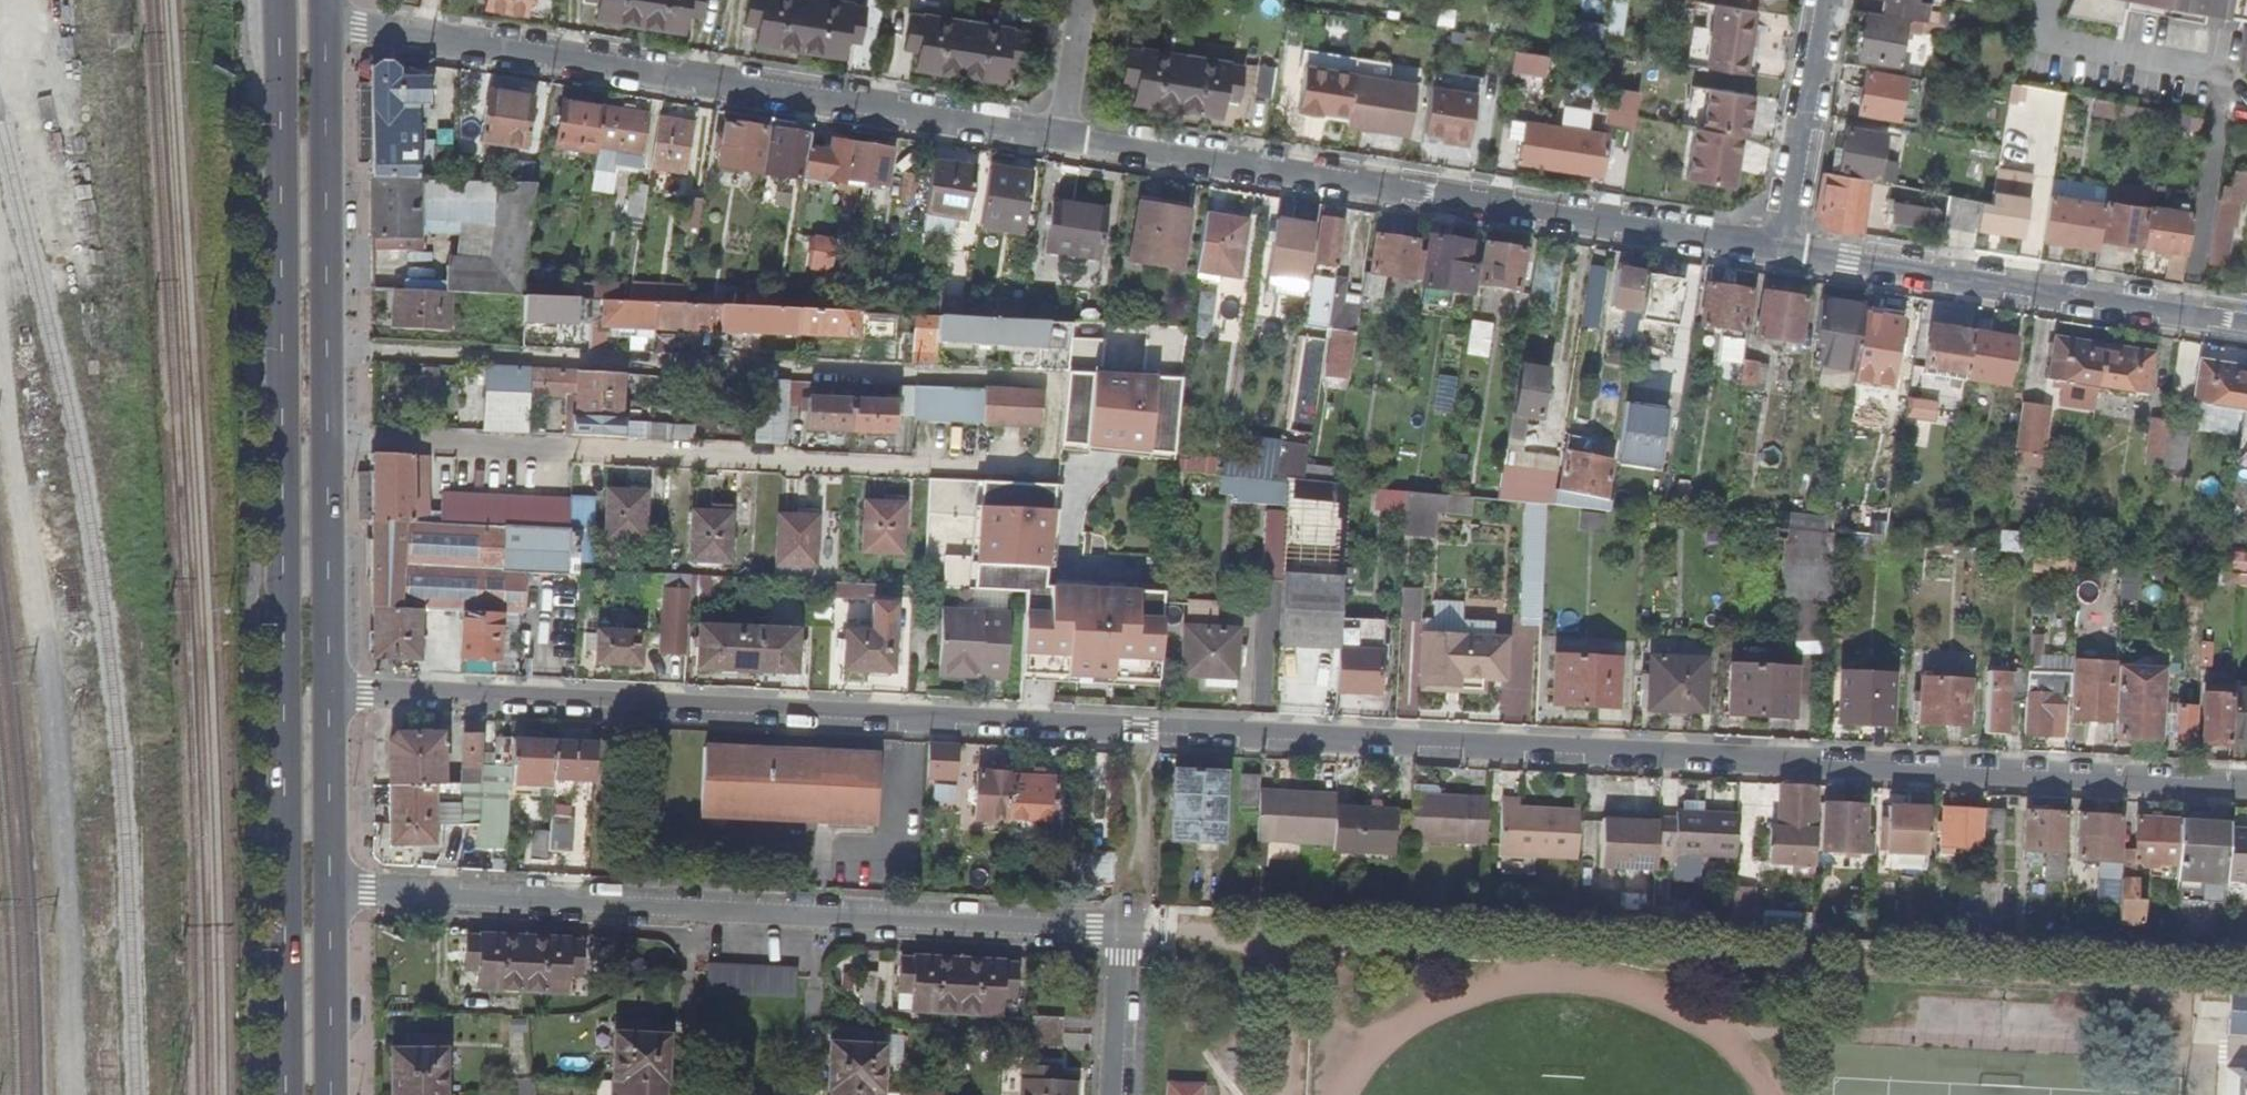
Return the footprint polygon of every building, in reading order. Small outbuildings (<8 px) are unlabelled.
[(483,7),(525,14),(527,0),(484,0),(483,7)] [(644,0),(584,0),(597,3),(595,19),(640,26),(644,0)] [(640,26),(685,32),(687,17),(701,18),(704,0),(644,0),(640,26)] [(808,0),(747,0),(744,25),(757,27),(755,43),(799,50),(808,0)] [(817,0),(808,0),(799,50),(844,58),(847,41),(860,44),(866,8),(817,0)] [(1624,0),(1608,0),(1607,34),(1622,35),(1624,0)] [(1882,15),(1907,19),(1924,22),(1927,4),(1914,2),(1914,0),(1884,0),(1882,15)] [(2121,8),(2122,0),(2070,0),(2062,16),(2118,25),(2121,8)] [(2198,14),(2124,0),(2122,0),(2121,8),(2198,20),(2198,14)] [(2198,14),(2246,23),(2246,0),(2124,0),(2198,14)] [(1755,11),(1715,4),(1710,37),(1705,68),(1745,73),(1755,11)] [(1924,22),(1907,19),(1907,22),(1865,14),(1858,58),(1897,65),(1903,30),(1961,40),(1962,29),(1924,22)] [(914,69),(958,76),(966,24),(908,15),(903,51),(916,53),(914,69)] [(1578,21),(1576,37),(1599,40),(1601,24),(1578,21)] [(966,24),(958,76),(1003,82),(1006,67),(1019,68),(1025,33),(966,24)] [(1705,68),(1710,37),(1692,35),(1688,65),(1705,68)] [(1134,102),(1178,110),(1186,57),(1128,48),(1122,84),(1136,86),(1134,102)] [(1357,58),(1306,51),(1304,67),(1354,74),(1357,58)] [(1537,75),(1539,55),(1513,51),(1510,71),(1537,75)] [(1186,57),(1178,110),(1223,116),(1225,100),(1238,102),(1244,66),(1186,57)] [(1389,63),(1357,58),(1354,74),(1387,79),(1389,63)] [(371,68),(371,87),(371,162),(371,178),(418,180),(417,106),(429,106),(429,77),(399,78),(398,69),(390,60),(384,61),(378,61),(371,68)] [(1354,74),(1304,67),(1298,111),(1319,114),(1320,111),(1349,115),(1354,74)] [(1272,72),(1256,69),(1252,95),(1268,97),(1272,72)] [(1433,69),(1431,86),(1474,92),(1476,75),(1433,69)] [(1859,113),(1897,120),(1899,107),(1909,109),(1913,92),(1903,91),(1904,78),(1866,71),(1859,113)] [(1347,121),(1347,126),(1408,134),(1415,83),(1387,79),(1354,74),(1349,115),(1347,121)] [(1431,86),(1424,131),(1443,134),(1469,138),(1476,92),(1474,92),(1431,86)] [(371,162),(371,87),(358,87),(358,161),(371,162)] [(1701,128),(1707,89),(1691,87),(1685,125),(1694,127),(1701,128)] [(1638,91),(1610,88),(1605,124),(1632,128),(1634,118),(1638,91)] [(478,142),(526,151),(534,97),(486,89),(478,142)] [(1740,134),(1746,135),(1752,95),(1707,89),(1701,128),(1740,134)] [(595,154),(602,109),(562,102),(555,148),(595,154)] [(2142,122),(2144,108),(2120,104),(2118,119),(2142,122)] [(2161,125),(2163,112),(2144,108),(2142,122),(2161,125)] [(645,116),(602,109),(595,154),(593,170),(608,173),(610,164),(637,168),(645,116)] [(1319,117),(1347,121),(1349,115),(1320,111),(1319,114),(1319,117)] [(694,123),(658,117),(650,169),(686,175),(694,123)] [(1507,140),(1521,142),(1524,124),(1509,122),(1507,140)] [(1524,124),(1521,142),(1517,163),(1602,175),(1604,164),(1606,152),(1608,136),(1524,122),(1524,124)] [(766,130),(725,124),(723,137),(716,137),(714,152),(721,153),(718,169),(758,176),(766,130)] [(1701,128),(1694,127),(1685,180),(1732,187),(1740,134),(1701,128)] [(1870,178),(1870,180),(1895,184),(1896,174),(1879,172),(1885,135),(1846,128),(1842,148),(1842,153),(1838,171),(1838,172),(1870,178)] [(773,145),(766,144),(762,170),(795,175),(795,182),(802,183),(804,174),(807,150),(809,137),(774,131),(773,145)] [(1469,138),(1443,134),(1442,140),(1468,144),(1469,138)] [(826,153),(807,150),(804,174),(838,179),(838,187),(844,187),(850,145),(829,142),(826,153)] [(892,151),(850,145),(844,187),(841,212),(853,215),(856,188),(886,194),(892,151)] [(432,177),(447,176),(447,146),(433,146),(432,177)] [(1838,171),(1842,153),(1842,148),(1835,146),(1831,170),(1838,171)] [(975,169),(932,162),(925,216),(966,223),(975,169)] [(1025,215),(1031,177),(994,171),(988,209),(1025,215)] [(900,202),(912,203),(916,175),(903,173),(900,202)] [(1827,229),(1861,235),(1870,180),(1823,173),(1815,215),(1827,229)] [(418,180),(371,178),(371,238),(375,238),(376,251),(423,250),(423,236),(418,236),(418,180)] [(418,180),(418,228),(460,230),(458,259),(488,261),(500,183),(459,181),(418,180)] [(534,184),(500,183),(488,261),(455,259),(445,267),(443,293),(451,293),(517,296),(534,184)] [(2105,201),(2148,208),(2151,190),(2108,183),(2105,201)] [(643,220),(647,192),(630,189),(625,217),(643,220)] [(1945,228),(1976,234),(1977,230),(1982,197),(1951,193),(1945,228)] [(1982,197),(1977,230),(1992,232),(1992,228),(2002,228),(2002,234),(2025,238),(2030,199),(1993,194),(1993,199),(1982,197)] [(696,235),(702,199),(678,195),(676,205),(684,207),(681,233),(696,235)] [(2098,249),(2099,239),(2104,205),(2050,196),(2043,240),(2098,249)] [(2099,239),(2143,246),(2148,208),(2105,201),(2104,205),(2099,239)] [(1106,210),(1053,202),(1045,251),(1098,260),(1106,210)] [(1890,222),(1932,228),(1934,209),(1893,202),(1890,222)] [(1189,213),(1140,205),(1131,262),(1180,271),(1189,213)] [(2169,250),(2187,252),(2193,215),(2148,208),(2143,246),(2169,250)] [(1246,222),(1205,215),(1197,272),(1237,278),(1246,222)] [(1327,281),(1306,278),(1305,283),(1303,297),(1312,299),(1308,329),(1326,331),(1343,224),(1321,220),(1315,265),(1328,267),(1327,281)] [(2215,220),(2208,261),(2225,264),(2231,222),(2215,220)] [(1306,278),(1314,227),(1275,221),(1266,277),(1305,283),(1306,278)] [(833,265),(837,239),(817,235),(813,262),(833,265)] [(1369,276),(1411,282),(1417,242),(1375,236),(1369,276)] [(1421,288),(1463,295),(1463,287),(1470,287),(1474,270),(1466,268),(1470,245),(1428,238),(1421,288)] [(1520,266),(1522,252),(1483,246),(1477,287),(1516,293),(1518,281),(1524,282),(1526,267),(1520,266)] [(2187,252),(2169,250),(2165,279),(2183,281),(2187,252)] [(1602,265),(1590,264),(1580,326),(1591,328),(1602,265)] [(1630,359),(1643,275),(1615,271),(1609,309),(1619,311),(1612,356),(1630,359)] [(1691,283),(1643,275),(1630,359),(1642,361),(1648,324),(1667,327),(1669,310),(1686,312),(1691,283)] [(1747,334),(1753,293),(1708,285),(1702,327),(1747,334)] [(443,293),(385,290),(383,329),(449,331),(451,293),(443,293)] [(1807,301),(1763,294),(1756,339),(1781,343),(1781,354),(1797,356),(1807,301)] [(573,299),(524,297),(523,321),(576,324),(577,299),(573,299)] [(592,300),(580,299),(577,336),(590,337),(592,300)] [(657,303),(630,301),(606,300),(605,325),(656,328),(657,303)] [(1377,302),(1359,300),(1357,317),(1375,320),(1377,302)] [(1863,317),(1865,307),(1821,301),(1814,340),(1821,342),(1817,364),(1820,364),(1851,369),(1855,370),(1856,363),(1863,317)] [(708,305),(685,304),(657,303),(656,328),(706,330),(708,305)] [(783,309),(745,306),(744,332),(799,335),(800,309),(783,309)] [(800,309),(799,335),(857,337),(858,312),(827,311),(800,309)] [(937,344),(939,316),(918,315),(916,365),(936,366),(937,344)] [(1020,320),(967,318),(939,316),(937,344),(1042,349),(1040,371),(1067,372),(1071,323),(1020,320)] [(1902,323),(1863,317),(1856,363),(1895,369),(1902,323)] [(740,320),(720,319),(720,331),(739,332),(740,320)] [(1101,324),(1071,323),(1067,372),(1069,372),(1097,374),(1101,324)] [(1463,356),(1486,360),(1491,328),(1468,324),(1463,356)] [(1188,329),(1153,327),(1136,490),(1061,487),(1059,499),(949,493),(946,537),(1154,547),(1158,492),(1173,493),(1175,471),(1173,471),(1188,329)] [(1966,375),(1973,333),(1936,328),(1935,338),(1930,337),(1924,368),(1966,375)] [(1346,380),(1354,333),(1333,330),(1325,377),(1346,380)] [(2015,341),(1973,333),(1966,375),(1965,380),(2008,387),(2015,341)] [(522,338),(522,346),(531,347),(531,338),(522,338)] [(1719,338),(1718,360),(1739,361),(1740,339),(1719,338)] [(2096,390),(2103,346),(2055,339),(2049,383),(2050,383),(2096,390)] [(2154,354),(2103,346),(2096,390),(2148,399),(2154,354)] [(1743,361),(1739,387),(1765,391),(1767,369),(1757,367),(1757,364),(1743,361)] [(2246,380),(2246,369),(2201,362),(2194,407),(2242,414),(2246,380)] [(1851,369),(1820,364),(1817,385),(1848,389),(1851,369)] [(485,367),(482,430),(522,433),(523,418),(524,394),(560,396),(566,396),(564,435),(691,440),(691,430),(666,429),(667,423),(623,421),(623,418),(619,418),(621,374),(485,367)] [(1522,368),(1515,417),(1529,419),(1541,421),(1549,372),(1522,368)] [(1097,374),(1069,372),(1065,417),(1093,419),(1097,374)] [(1434,377),(1432,413),(1450,414),(1452,378),(1434,377)] [(790,381),(760,381),(757,443),(786,444),(790,381)] [(2094,407),(2096,390),(2050,383),(2060,402),(2094,407)] [(1039,427),(1041,394),(915,387),(913,422),(1039,427)] [(560,396),(558,434),(564,435),(566,396),(560,396)] [(851,432),(852,402),(805,399),(804,430),(851,432)] [(1917,401),(1906,399),(1904,411),(1916,413),(1917,401)] [(897,404),(852,402),(851,432),(896,434),(897,404)] [(2045,410),(2020,406),(2013,453),(2038,457),(2045,410)] [(1654,470),(1656,409),(1614,407),(1612,468),(1654,470)] [(1515,417),(1510,417),(1504,451),(1525,454),(1529,419),(1515,417)] [(523,418),(522,433),(539,433),(539,419),(523,418)] [(2166,426),(2167,422),(2149,420),(2144,454),(2161,458),(2166,426)] [(1902,423),(1901,442),(1925,445),(1927,426),(1902,423)] [(2186,429),(2166,426),(2161,458),(2158,472),(2180,474),(2186,429)] [(1559,460),(1556,477),(1551,507),(1608,512),(1609,501),(1604,500),(1610,450),(1603,449),(1603,442),(1562,437),(1559,460)] [(1525,454),(1504,451),(1502,468),(1556,477),(1559,460),(1525,454)] [(372,472),(372,522),(429,524),(430,457),(372,454),(372,472)] [(1190,470),(1202,472),(1203,460),(1191,459),(1190,470)] [(1276,464),(1274,480),(1286,482),(1302,483),(1305,466),(1276,464)] [(1489,489),(1498,491),(1501,470),(1492,468),(1489,489)] [(1498,491),(1496,502),(1525,504),(1545,506),(1551,507),(1556,477),(1502,468),(1501,470),(1498,491)] [(356,521),(372,522),(372,472),(356,473),(356,521)] [(1274,480),(1233,477),(1230,503),(1285,508),(1286,482),(1274,480)] [(1468,485),(1443,483),(1441,496),(1466,499),(1468,485)] [(647,490),(608,487),(605,540),(645,543),(647,490)] [(1372,514),(1400,515),(1401,492),(1372,492),(1372,514)] [(1432,496),(1405,493),(1404,510),(1430,512),(1432,496)] [(441,524),(453,525),(455,495),(443,494),(441,524)] [(453,525),(570,530),(571,501),(455,495),(453,525)] [(907,504),(866,502),(864,553),(904,555),(907,504)] [(1545,506),(1525,504),(1522,625),(1541,628),(1545,506)] [(733,512),(693,510),(690,562),(730,565),(733,512)] [(819,517),(779,515),(777,567),(817,568),(819,517)] [(569,542),(581,543),(582,530),(570,530),(453,525),(441,524),(429,524),(372,522),(373,610),(420,612),(463,614),(500,616),(518,618),(523,618),(526,573),(568,575),(569,542)] [(1868,523),(1866,536),(1883,538),(1885,525),(1868,523)] [(1829,533),(1773,528),(1772,542),(1833,548),(1833,533),(1829,533)] [(1263,584),(1279,585),(1283,535),(1266,534),(1263,584)] [(1996,549),(2029,552),(2030,538),(1999,535),(1996,549)] [(1831,603),(1832,561),(1781,560),(1780,601),(1831,603)] [(2238,572),(2217,570),(2205,569),(2205,578),(2238,581),(2238,572)] [(2119,570),(2119,604),(2136,604),(2136,570),(2119,570)] [(1342,581),(1282,578),(1279,647),(1340,651),(1341,623),(1342,581)] [(883,586),(838,584),(834,583),(833,610),(867,611),(868,596),(883,596),(883,586)] [(913,607),(914,588),(883,586),(883,596),(883,606),(898,607),(913,607)] [(1419,590),(1400,589),(1399,621),(1417,622),(1419,590)] [(1466,637),(1466,623),(1464,622),(1465,604),(1436,602),(1435,621),(1425,620),(1424,636),(1425,636),(1466,637)] [(894,675),(898,607),(883,606),(873,605),(872,622),(862,622),(861,633),(846,632),(844,673),(894,675)] [(931,680),(1005,682),(1007,611),(933,609),(931,680)] [(373,658),(391,659),(421,661),(420,612),(373,610),(373,658)] [(497,662),(500,616),(463,614),(460,659),(497,662)] [(651,669),(686,670),(688,621),(670,620),(670,641),(653,641),(651,669)] [(1497,624),(1466,622),(1466,623),(1466,637),(1464,680),(1506,684),(1509,640),(1497,639),(1497,624)] [(1383,625),(1341,623),(1340,651),(1338,694),(1379,696),(1380,680),(1382,648),(1383,625)] [(697,670),(755,673),(757,627),(699,624),(697,670)] [(757,627),(755,673),(797,675),(799,629),(757,627)] [(1238,630),(1186,627),(1184,674),(1206,676),(1206,687),(1235,689),(1238,630)] [(641,634),(597,632),(595,667),(640,668),(641,634)] [(2043,636),(2029,635),(2028,669),(2027,698),(2025,735),(2050,737),(2051,715),(2064,716),(2065,697),(2070,698),(2071,674),(2040,672),(2043,636)] [(1421,677),(1464,680),(1466,637),(1425,636),(1421,677)] [(2116,651),(2114,713),(2119,713),(2129,713),(2132,653),(2116,651)] [(1620,659),(1556,656),(1553,705),(1617,708),(1620,659)] [(1705,715),(1707,661),(1650,658),(1648,711),(1667,712),(1670,717),(1683,718),(1686,714),(1705,715)] [(2110,725),(2113,663),(2075,662),(2073,722),(2110,725)] [(1798,671),(1733,667),(1730,717),(1796,720),(1798,671)] [(2008,697),(2027,698),(2028,669),(2016,669),(2016,673),(2007,672),(2007,668),(1987,667),(1985,733),(2006,735),(2008,697)] [(1840,722),(1889,725),(1892,678),(1842,675),(1840,722)] [(1972,681),(1922,678),(1919,725),(1969,728),(1972,681)] [(2202,744),(2231,745),(2231,740),(2233,687),(2234,683),(2205,681),(2202,744)] [(2176,743),(2197,744),(2200,685),(2192,685),(2190,706),(2179,706),(2176,743)] [(2233,687),(2231,740),(2246,742),(2246,688),(2233,687)] [(2129,713),(2119,713),(2118,740),(2159,742),(2160,714),(2129,713)] [(2063,737),(2064,716),(2051,715),(2050,737),(2063,737)] [(388,742),(389,785),(444,785),(442,733),(398,733),(393,738),(388,742)] [(480,764),(481,734),(463,734),(462,776),(456,776),(455,785),(480,785),(480,764)] [(480,785),(455,785),(444,785),(389,785),(389,845),(435,845),(435,809),(478,810),(477,851),(506,852),(509,796),(511,739),(495,738),(494,765),(480,764),(480,785)] [(552,742),(511,739),(509,796),(550,798),(551,781),(552,742)] [(595,744),(552,742),(551,781),(593,782),(595,744)] [(957,748),(929,746),(927,779),(955,781),(957,748)] [(877,759),(703,750),(699,818),(874,827),(877,759)] [(1222,775),(1171,772),(1169,840),(1220,843),(1222,775)] [(1009,822),(1011,775),(977,774),(975,821),(1009,822)] [(1060,778),(1011,775),(1009,822),(1058,825),(1060,778)] [(1260,790),(1260,776),(1240,775),(1239,806),(1259,808),(1260,790)] [(1791,875),(1813,876),(1816,829),(1814,829),(1816,786),(1777,785),(1777,801),(1791,802),(1790,828),(1776,828),(1770,828),(1769,864),(1791,864),(1791,875)] [(1259,808),(1258,843),(1335,846),(1337,808),(1337,793),(1290,791),(1290,796),(1279,795),(1280,790),(1260,790),(1259,808)] [(1489,794),(1413,790),(1411,843),(1486,847),(1489,794)] [(1841,804),(1842,798),(1825,797),(1824,804),(1820,850),(1844,852),(1844,857),(1858,858),(1858,853),(1861,853),(1862,856),(1869,857),(1870,835),(1863,834),(1864,806),(1841,804)] [(1577,859),(1579,810),(1520,806),(1520,799),(1501,798),(1498,855),(1577,859)] [(1791,802),(1777,801),(1776,828),(1790,828),(1791,802)] [(1926,854),(1928,809),(1886,807),(1885,824),(1880,824),(1877,851),(1926,854)] [(1335,846),(1334,852),(1397,857),(1399,812),(1337,808),(1335,846)] [(1982,852),(1984,811),(1944,808),(1942,849),(1982,852)] [(1674,817),(1658,817),(1657,822),(1655,867),(1673,869),(1674,856),(1735,859),(1737,814),(1675,810),(1674,817)] [(2005,812),(1984,811),(1982,852),(1980,901),(1980,905),(2001,905),(2005,812)] [(2065,880),(2068,815),(2026,814),(2025,852),(2047,853),(2047,879),(2065,880)] [(2121,851),(2123,817),(2079,816),(2077,861),(2110,862),(2109,879),(2119,879),(2121,851)] [(2178,825),(2179,820),(2137,818),(2135,851),(2135,863),(2177,866),(2178,825)] [(1655,867),(1657,822),(1600,819),(1599,866),(1655,869),(1655,867)] [(2229,829),(2178,825),(2177,866),(2176,880),(2226,882),(2226,880),(2229,829)] [(531,855),(547,856),(548,830),(532,829),(531,855)] [(2229,829),(2226,880),(2246,881),(2246,830),(2229,829)] [(2135,851),(2121,851),(2119,879),(2134,880),(2135,863),(2135,851)] [(1081,886),(1112,887),(1114,854),(1083,852),(1081,886)] [(2134,880),(2119,879),(2117,924),(2142,925),(2142,900),(2134,900),(2134,880)] [(2175,897),(2176,884),(2163,883),(2163,896),(2175,897)] [(2000,920),(2001,905),(1980,905),(1979,918),(2000,920)] [(1765,920),(1752,920),(1751,937),(1764,938),(1765,920)] [(1810,940),(1811,922),(1765,920),(1764,938),(1810,940)] [(523,991),(527,935),(467,932),(466,970),(479,971),(479,988),(523,991)] [(584,939),(527,935),(523,991),(569,993),(570,976),(582,977),(584,939)] [(911,1011),(955,1013),(957,960),(899,956),(897,994),(911,995),(911,1011)] [(957,960),(955,1013),(1002,1016),(1003,1000),(1016,1000),(1018,964),(957,960)] [(797,969),(708,964),(705,993),(795,999),(797,969)] [(858,969),(856,1002),(872,1003),(873,970),(858,969)] [(2234,982),(2231,1030),(2246,1031),(2246,983),(2234,982)] [(2012,1034),(2014,1007),(2002,1006),(2000,1033),(2012,1034)] [(1058,1047),(1059,1015),(1028,1015),(1027,1046),(1058,1047)] [(653,1021),(615,1020),(612,1094),(664,1094),(664,1084),(667,1082),(669,1037),(652,1037),(653,1021)] [(847,1032),(847,1045),(830,1045),(828,1090),(830,1092),(830,1094),(881,1094),(884,1033),(847,1032)] [(390,1094),(446,1094),(446,1036),(408,1036),(407,1050),(391,1050),(390,1094)] [(2246,1070),(2246,1065),(2246,1064),(2230,1064),(2229,1094),(2246,1094),(2246,1070)] [(1021,1094),(1076,1094),(1077,1083),(1060,1081),(1060,1068),(1022,1065),(1021,1094)] [(529,1094),(547,1094),(547,1077),(529,1077),(529,1094)] [(1202,1086),(1169,1085),(1169,1094),(1202,1094),(1202,1086)] [(1202,1086),(1202,1094),(1216,1094),(1217,1087),(1202,1086)]
